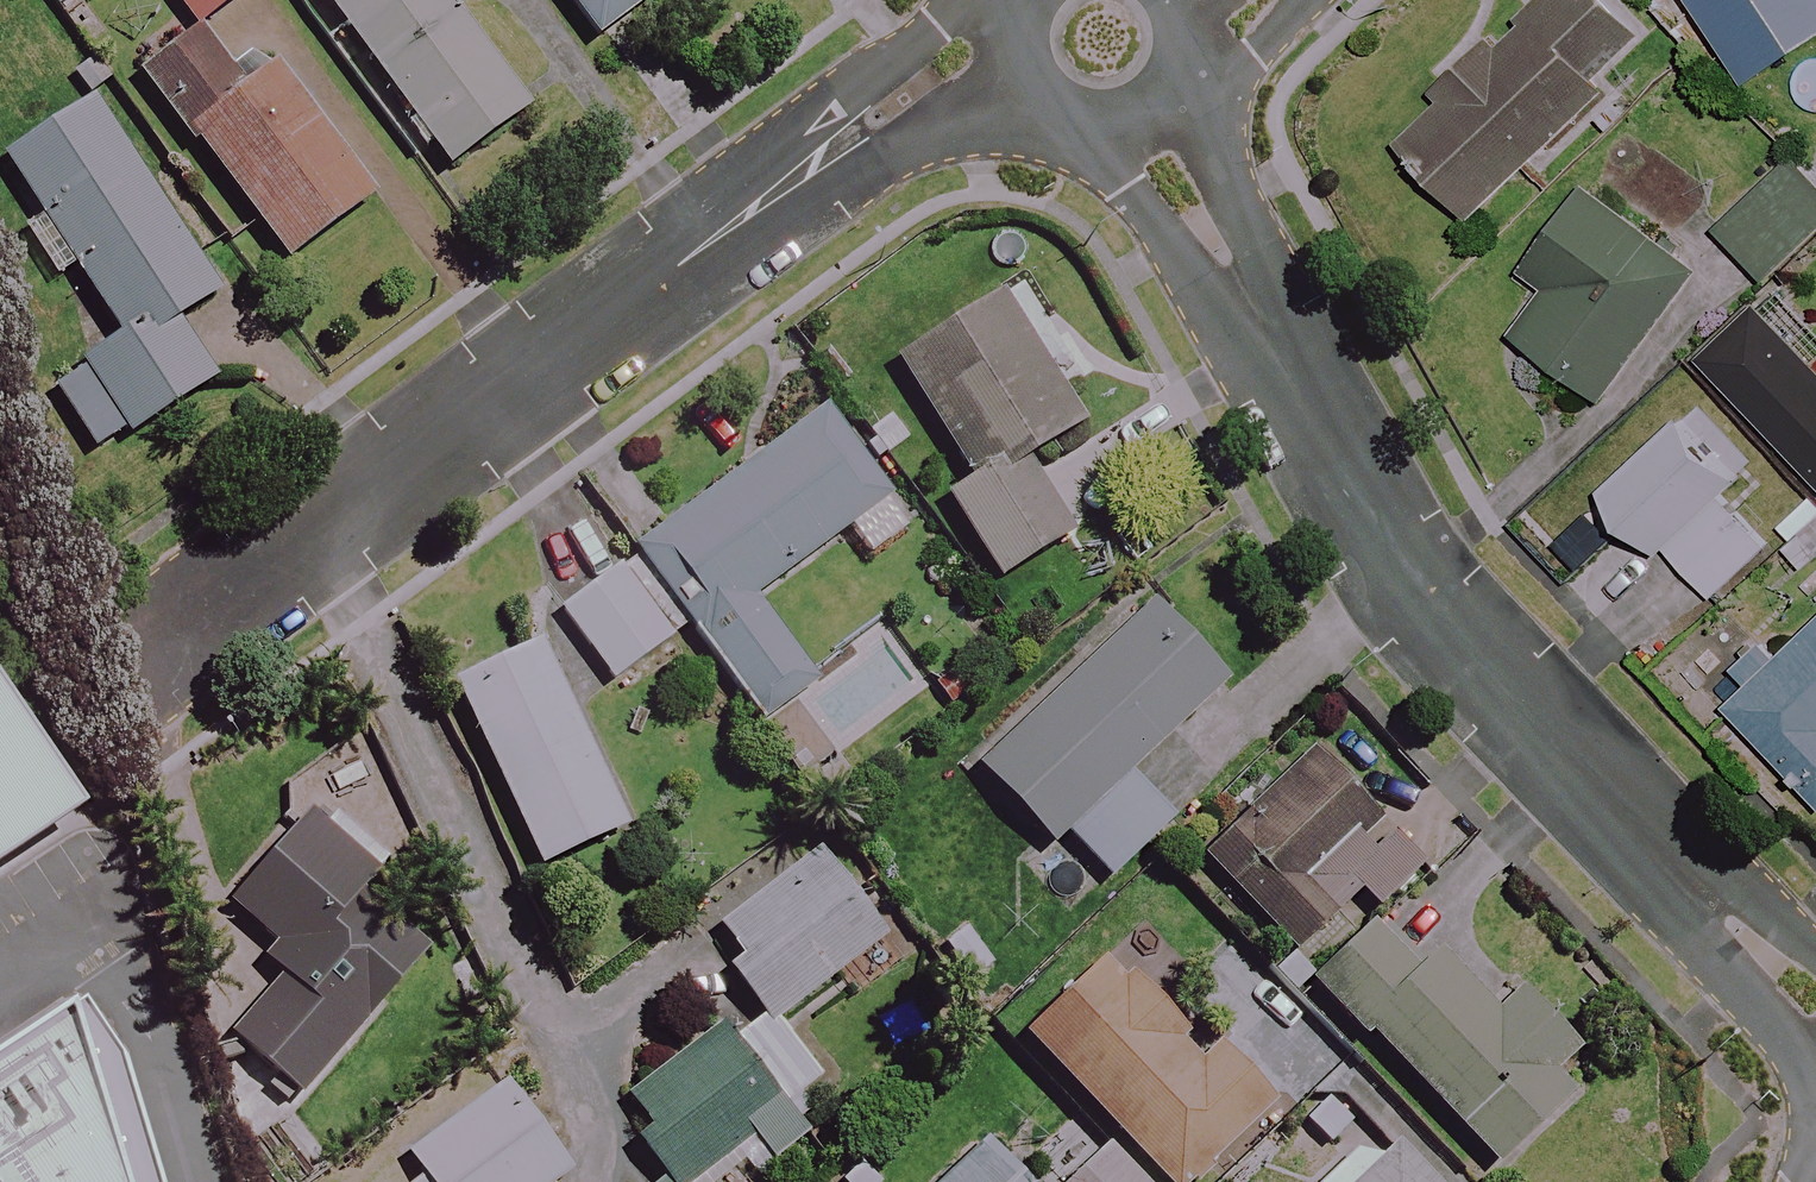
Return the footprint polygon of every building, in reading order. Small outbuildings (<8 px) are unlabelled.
[(239,0),(178,0),(198,28),(239,0)] [(537,106),(459,0),(327,0),(452,169),(537,106)] [(601,43),(661,0),(570,0),(601,43)] [(1613,0),(1550,0),(1398,139),(1470,218),(1607,92),(1597,81),(1646,36),(1613,0)] [(1749,87),(1815,40),(1815,0),(1687,0),(1749,87)] [(289,262),(373,199),(259,50),(231,71),(198,28),(143,70),(289,262)] [(125,432),(130,440),(218,383),(179,323),(222,295),(94,100),(5,158),(124,340),(54,386),(97,451),(125,432)] [(1794,163),(1721,230),(1767,281),(1815,236),(1815,187),(1794,163)] [(1701,275),(1592,193),(1530,277),(1552,294),(1519,337),(1606,402),(1701,275)] [(1060,389),(1005,298),(900,361),(973,481),(949,495),(1001,581),(1073,538),(1026,461),(1101,416),(1078,378),(1060,389)] [(1764,312),(1706,363),(1815,488),(1815,371),(1764,312)] [(911,528),(831,414),(642,549),(768,725),(822,686),(759,598),(853,531),(871,557),(911,528)] [(1741,480),(1681,418),(1603,493),(1662,555),(1668,549),(1715,598),(1768,547),(1722,499),(1741,480)] [(677,635),(627,565),(564,610),(614,680),(677,635)] [(1228,688),(1153,607),(981,768),(1055,848),(1069,835),(1110,879),(1178,816),(1137,772),(1228,688)] [(1783,655),(1773,644),(1743,672),(1756,685),(1732,708),(1815,797),(1815,623),(1783,655)] [(628,828),(541,646),(456,686),(543,868),(628,828)] [(1296,957),(1336,919),(1359,896),(1377,914),(1432,861),(1322,746),(1203,860),(1296,957)] [(53,826),(0,750),(0,861),(53,826)] [(431,950),(363,891),(392,858),(341,813),(326,830),(312,818),(234,906),(278,945),(267,958),(289,976),(235,1037),(303,1096),(431,950)] [(885,938),(820,852),(720,928),(743,958),(730,968),(772,1023),(885,938)] [(1422,967),(1377,923),(1317,982),(1500,1166),(1597,1069),(1523,995),(1499,1018),(1435,954),(1422,967)] [(1115,955),(1029,1036),(1168,1181),(1194,1181),(1275,1105),(1216,1044),(1207,1052),(1115,955)] [(769,1021),(739,1044),(724,1025),(629,1097),(654,1130),(640,1141),(668,1178),(663,1181),(702,1181),(756,1141),(773,1164),(810,1135),(788,1106),(817,1084),(769,1021)] [(114,1079),(84,1034),(0,1089),(0,1181),(145,1181),(114,1079)] [(572,1173),(504,1081),(409,1152),(427,1176),(419,1181),(561,1181),(572,1173)] [(983,1150),(949,1181),(1012,1181),(983,1150)] [(1371,1174),(1353,1154),(1323,1181),(1428,1181),(1398,1150),(1371,1174)] [(1110,1151),(1079,1181),(1142,1181),(1110,1151)]
